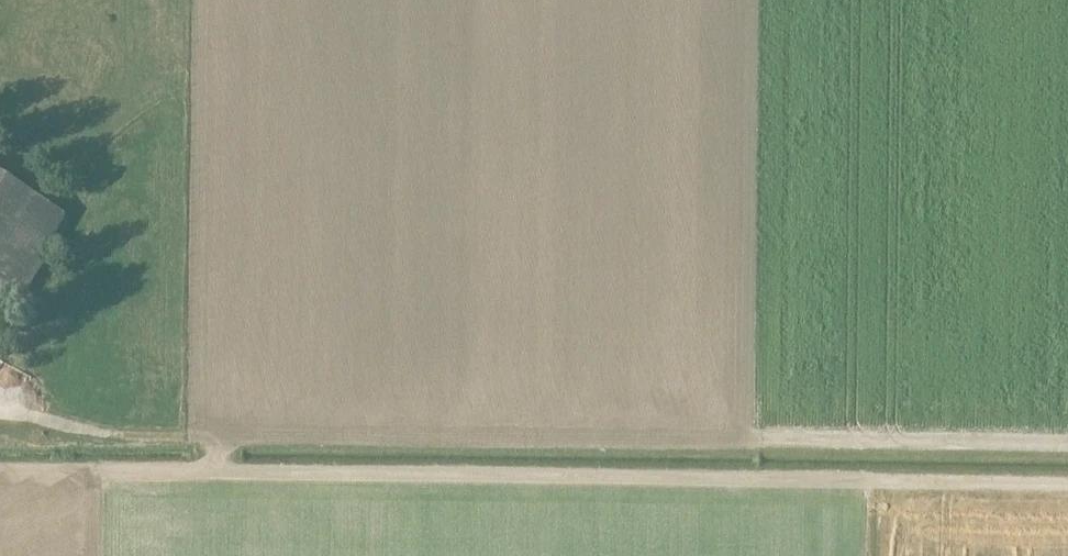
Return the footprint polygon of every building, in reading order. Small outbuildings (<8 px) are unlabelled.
[(33,196),(0,176),(0,313),(14,291),(23,297),(43,263),(38,260),(65,216),(33,196)]
